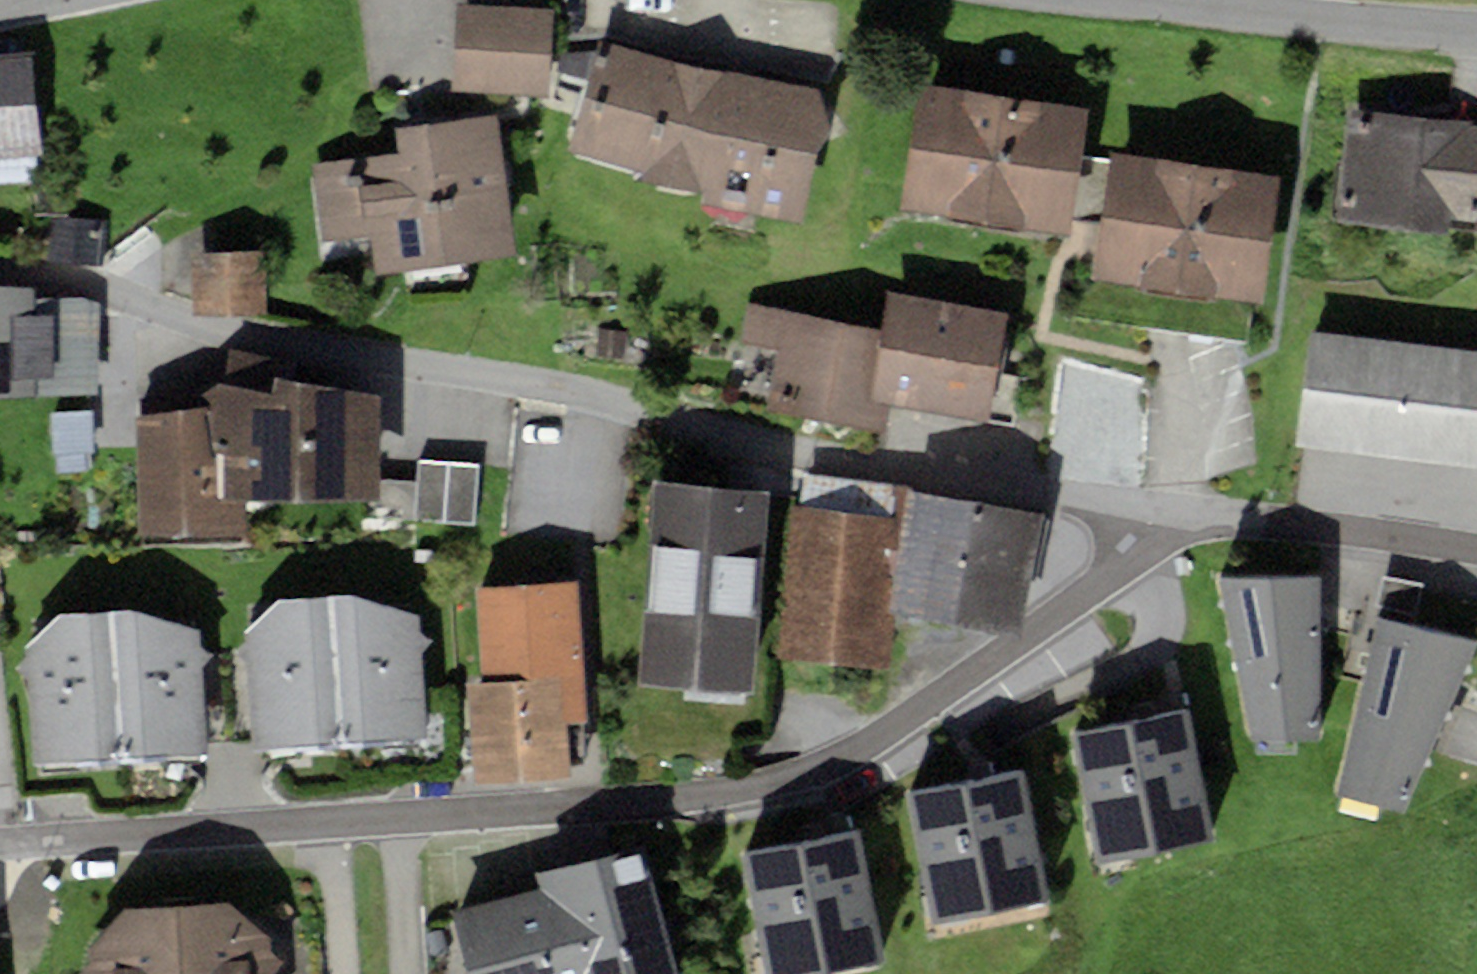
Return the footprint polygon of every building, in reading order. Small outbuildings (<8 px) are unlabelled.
[(554,8),(457,2),(452,91),(548,97),(554,8)] [(821,90),(598,33),(568,149),(649,170),(648,173),(713,189),(710,200),(801,222),(817,153),(834,130),(821,90)] [(36,162),(44,162),(37,49),(0,51),(0,164),(36,162)] [(1089,109),(918,84),(899,210),(1071,235),(1089,109)] [(1352,108),(1338,220),(1452,233),(1453,221),(1476,224),(1476,122),(1352,108)] [(401,152),(314,165),(325,243),(370,237),(376,276),(520,256),(500,114),(398,128),(401,152)] [(1281,176),(1113,151),(1094,275),(1263,300),(1281,176)] [(0,164),(0,184),(37,182),(36,162),(0,164)] [(108,221),(47,218),(45,262),(106,265),(108,221)] [(266,251),(191,253),(193,316),(268,313),(266,251)] [(0,284),(0,401),(0,402),(101,395),(99,300),(37,300),(36,289),(0,284)] [(1010,312),(889,291),(883,329),(870,399),(891,403),(991,421),(1010,312)] [(883,329),(751,305),(743,345),(780,351),(769,408),(886,430),(891,403),(870,399),(883,329)] [(600,328),(598,357),(624,359),(627,330),(600,328)] [(1309,330),(1295,447),(1476,468),(1476,349),(1309,330)] [(294,362),(231,347),(227,384),(291,380),(294,362)] [(227,384),(221,384),(199,398),(222,499),(248,499),(362,501),(384,501),(383,479),(382,397),(299,380),(291,380),(227,384)] [(196,390),(137,398),(139,535),(249,536),(248,499),(222,499),(199,398),(196,390)] [(93,410),(50,413),(54,475),(87,473),(86,453),(96,452),(93,410)] [(481,465),(419,460),(418,482),(414,521),(476,526),(481,465)] [(804,509),(796,508),(781,658),(893,670),(899,611),(890,610),(880,608),(894,517),(891,517),(894,487),(807,478),(804,509)] [(414,521),(418,482),(383,479),(384,501),(362,501),(361,517),(414,521)] [(772,490),(653,481),(639,686),(757,695),(772,490)] [(1042,512),(910,488),(890,610),(899,611),(1020,636),(1042,512)] [(1321,578),(1221,574),(1255,742),(1322,740),(1321,578)] [(1424,585),(1382,577),(1376,606),(1418,615),(1424,585)] [(580,580),(476,589),(483,681),(466,682),(476,784),(572,778),(567,724),(589,721),(580,580)] [(279,600),(246,633),(247,643),(238,653),(248,663),(255,751),(431,738),(424,652),(433,640),(423,632),(422,618),(356,594),(279,600)] [(60,615),(27,648),(28,658),(19,667),(29,677),(36,766),(211,753),(205,666),(214,655),(204,647),(202,633),(137,609),(60,615)] [(1378,617),(1338,795),(1405,815),(1476,646),(1476,641),(1378,617)] [(1191,709),(1071,734),(1097,864),(1218,838),(1191,709)] [(1051,904),(1024,771),(905,794),(932,928),(1051,904)] [(859,831),(744,854),(768,973),(817,973),(885,960),(859,831)] [(453,912),(471,973),(682,973),(646,843),(537,874),(541,887),(453,912)] [(124,909),(89,947),(90,965),(82,973),(311,973),(307,921),(294,913),(251,917),(229,900),(124,909)]
